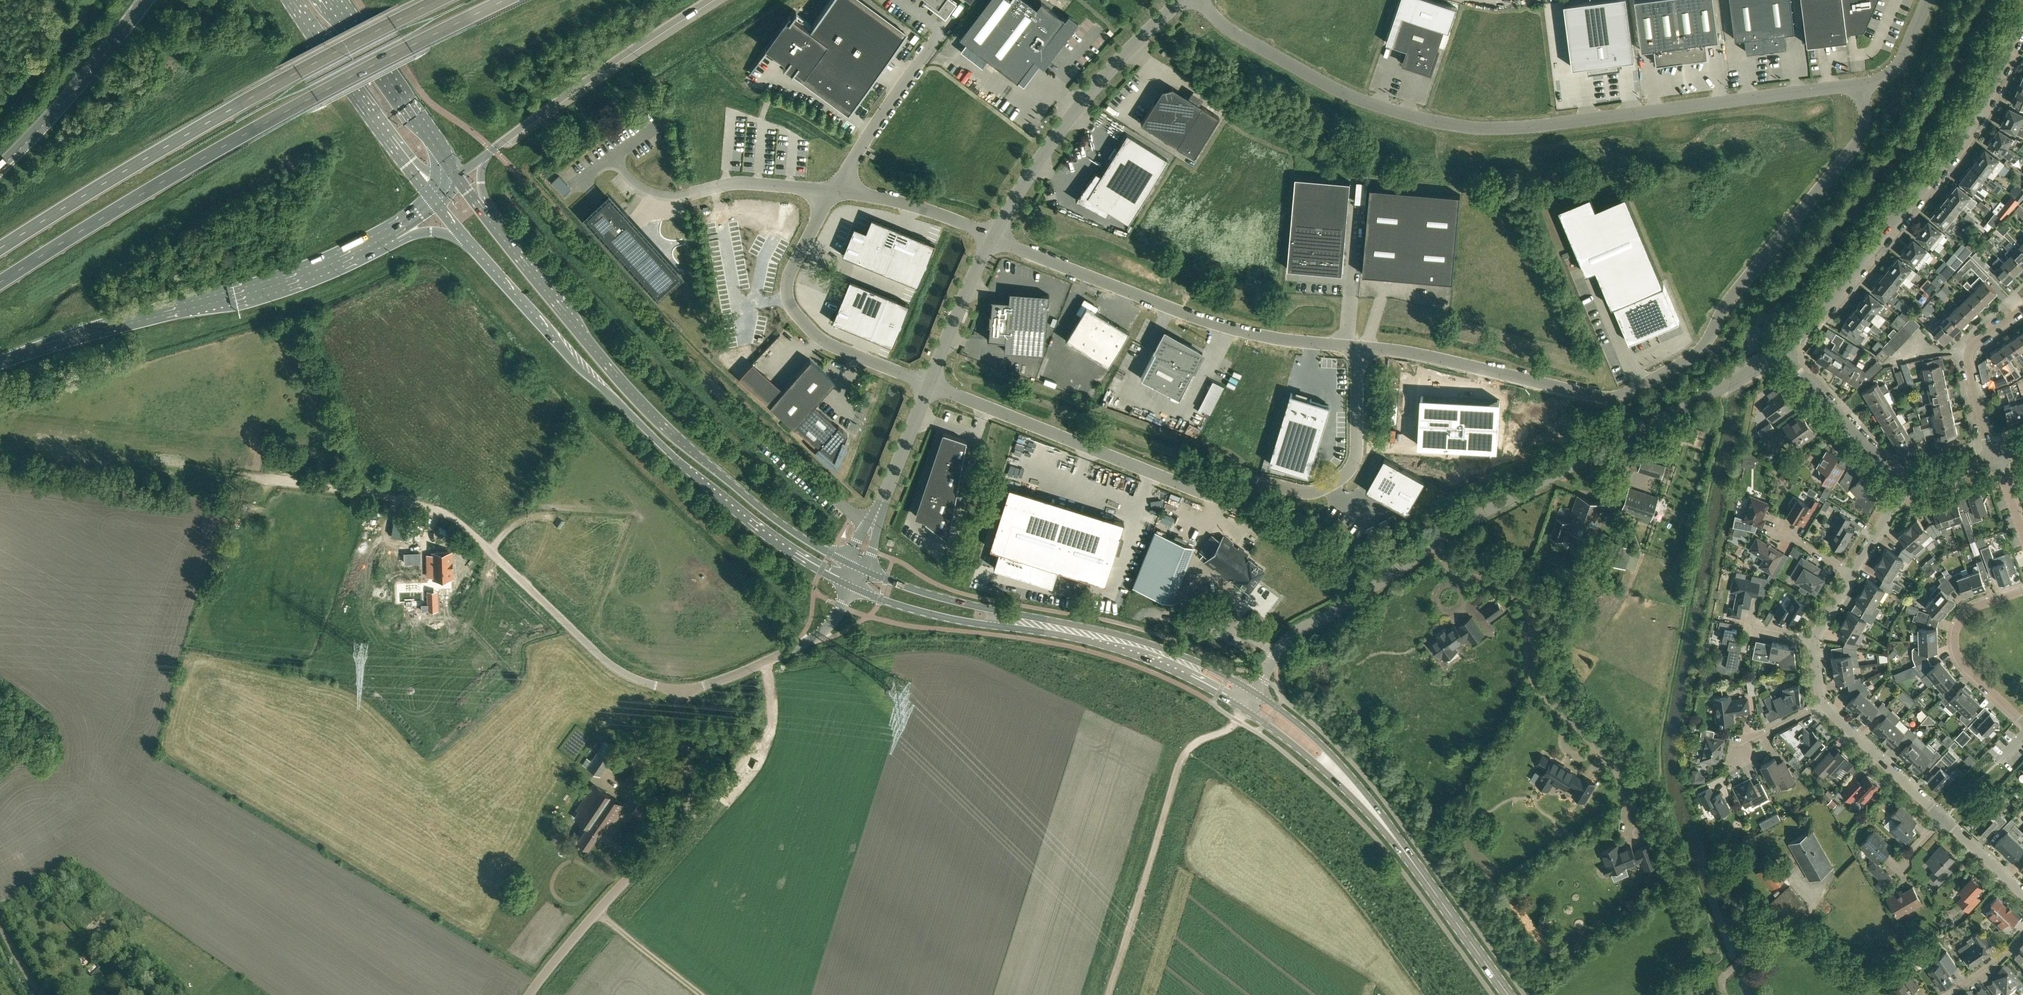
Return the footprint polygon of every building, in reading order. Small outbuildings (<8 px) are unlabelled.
[(769,49),(786,61),(783,66),(784,67),(785,66),(786,67),(790,69),(791,70),(790,71),(792,72),(792,71),(795,68),(850,108),(850,109),(851,110),(874,78),(893,53),(906,34),(905,33),(904,35),(856,0),(831,0),(810,28),(793,16),(791,15),(789,13),(765,46),(767,48),(769,49)] [(945,14),(955,0),(925,0),(945,14)] [(1053,54),(1078,21),(1068,14),(1064,18),(1062,16),(1062,17),(1041,1),(1036,7),(1027,0),(987,0),(959,37),(1017,81),(1033,59),(1044,67),(1048,62),(1048,61),(1053,54)] [(1387,42),(1393,44),(1408,49),(1403,63),(1418,68),(1424,70),(1431,72),(1439,48),(1438,48),(1444,30),(1449,31),(1457,8),(1434,0),(1401,0),(1387,42)] [(1627,0),(1590,0),(1564,3),(1573,67),(1588,65),(1589,72),(1620,68),(1619,61),(1634,59),(1627,0)] [(1655,57),(1656,64),(1682,60),(1674,0),(1635,0),(1642,50),(1654,49),(1655,57)] [(1707,50),(1706,42),(1719,40),(1714,0),(1674,0),(1682,60),(1708,57),(1707,50)] [(1767,49),(1760,0),(1730,0),(1735,39),(1745,38),(1747,52),(1767,49)] [(1774,49),(1787,47),(1785,33),(1795,32),(1791,0),(1760,0),(1767,49),(1774,49)] [(1806,31),(1807,45),(1848,39),(1847,30),(1855,29),(1855,30),(1865,29),(1866,25),(1865,24),(1875,0),(1802,0),(1806,31)] [(1185,95),(1185,96),(1184,97),(1172,89),(1163,91),(1155,104),(1153,103),(1141,123),(1193,156),(1218,116),(1185,95)] [(2016,93),(2014,97),(2013,96),(2012,101),(2013,101),(2012,102),(2022,107),(2022,96),(2016,93)] [(2005,117),(2020,124),(2022,119),(2022,114),(2010,107),(2009,109),(2008,108),(2006,113),(2007,113),(2005,117)] [(2020,124),(2005,117),(2004,119),(2003,119),(2001,123),(2002,124),(2001,125),(2020,135),(2022,136),(2022,125),(2021,124),(2020,124)] [(1995,134),(1993,137),(2007,146),(2010,142),(2012,143),(2015,139),(1999,129),(1998,130),(1997,129),(1994,133),(1995,134)] [(1082,202),(1083,203),(1106,215),(1108,209),(1128,222),(1168,159),(1126,133),(1101,175),(1096,172),(1081,192),(1080,194),(1080,196),(1080,198),(1080,200),(1082,202)] [(2007,146),(1993,137),(1991,140),(1990,139),(1988,143),(1989,144),(1988,145),(2009,159),(2012,155),(2017,159),(2020,155),(2007,146)] [(2005,163),(2000,160),(1985,149),(1984,150),(1983,149),(1981,153),(1981,154),(1979,157),(1998,171),(2005,163)] [(1974,163),(1973,165),(1979,169),(1978,171),(1985,176),(1986,174),(1988,176),(1990,176),(1993,178),(1998,171),(1979,157),(1977,159),(1977,158),(1973,163),(1974,163)] [(1987,177),(1985,176),(1978,171),(1979,169),(1973,165),(1971,168),(1970,167),(1967,171),(1968,171),(1965,174),(1984,188),(1987,185),(1994,190),(1998,185),(1989,178),(1988,180),(1986,178),(1987,177)] [(1960,182),(1977,195),(1983,199),(1986,195),(1980,190),(1983,187),(1984,188),(1965,174),(1964,176),(1963,176),(1959,180),(1960,181),(1960,182)] [(564,187),(567,184),(559,175),(552,182),(564,196),(566,194),(569,191),(564,187)] [(1300,269),(1310,270),(1342,272),(1344,252),(1345,252),(1351,181),(1296,177),(1288,269),(1299,270),(1300,270),(1300,269)] [(1953,190),(1951,192),(1964,203),(1972,209),(1978,201),(1972,197),(1957,185),(1956,186),(1955,185),(1952,189),(1953,190)] [(1378,275),(1422,279),(1423,279),(1423,281),(1447,283),(1447,285),(1448,285),(1448,281),(1450,281),(1453,282),(1461,195),(1370,187),(1363,274),(1378,275)] [(2015,196),(2017,197),(2016,198),(2021,201),(2022,199),(2022,189),(2020,192),(2019,191),(2015,196)] [(1946,199),(1944,201),(1951,206),(1950,208),(1956,212),(1958,211),(1962,214),(1965,210),(1961,207),(1964,203),(1951,192),(1949,195),(1948,194),(1945,198),(1946,199)] [(1651,333),(1679,321),(1664,285),(1661,277),(1659,274),(1644,238),(1626,195),(1596,208),(1594,203),(1591,195),(1559,208),(1583,265),(1586,273),(1591,271),(1596,269),(1604,288),(1612,306),(1614,306),(1615,309),(1629,342),(1651,333)] [(2012,195),(2005,204),(2012,209),(2019,201),(2012,195)] [(587,217),(658,295),(680,275),(624,214),(609,197),(602,202),(587,217)] [(1990,208),(1985,204),(1981,200),(1977,205),(1986,213),(1990,208)] [(1939,207),(1937,209),(1950,220),(1954,216),(1956,217),(1958,214),(1956,212),(1950,208),(1951,206),(1944,201),(1942,203),(1941,202),(1938,206),(1939,207)] [(2004,219),(2012,209),(2005,204),(1997,214),(2004,219)] [(1955,224),(1950,220),(1937,209),(1935,212),(1934,211),(1931,215),(1932,216),(1931,217),(1946,229),(1950,233),(1952,233),(1954,230),(1952,228),(1955,224)] [(1967,213),(1964,217),(1972,223),(1975,220),(1967,213)] [(1969,227),(1972,223),(1964,217),(1963,216),(1960,219),(1969,227)] [(854,225),(842,254),(845,255),(900,278),(917,285),(935,243),(871,217),(866,230),(854,225)] [(1924,225),(1922,228),(1939,242),(1945,234),(1929,220),(1928,221),(1927,220),(1923,225),(1924,225)] [(2003,220),(2000,224),(2007,230),(2010,227),(2003,220)] [(2007,230),(2000,224),(1996,228),(2003,235),(2004,233),(2014,244),(2008,249),(2022,265),(2022,247),(2020,244),(2007,230)] [(1939,242),(1922,228),(1920,230),(1919,229),(1916,233),(1917,234),(1916,235),(1933,249),(1939,242)] [(1909,244),(1907,246),(1926,261),(1932,254),(1928,251),(1913,238),(1912,239),(1908,243),(1909,244)] [(1979,243),(1973,238),(1966,246),(1973,251),(1979,243)] [(1983,243),(1990,249),(1994,244),(1988,238),(1983,243)] [(1902,253),(1901,254),(1920,269),(1926,261),(1907,246),(1905,248),(1904,248),(1901,252),(1902,253)] [(1966,246),(1957,256),(1963,261),(1972,251),(1966,246)] [(2022,265),(2008,249),(2005,253),(2008,256),(2003,261),(2015,273),(2016,275),(2022,269),(2020,268),(2022,265)] [(1972,255),(1987,271),(1992,267),(1980,255),(1976,251),(1972,255)] [(1963,261),(1957,256),(1950,265),(1956,269),(1963,261)] [(2012,276),(2015,273),(2003,261),(1998,256),(1993,262),(1997,267),(1995,270),(2002,278),(2008,283),(2013,278),(2012,276)] [(1894,262),(1892,265),(1905,275),(1911,280),(1917,272),(1898,257),(1897,258),(1896,257),(1893,261),(1894,262)] [(1989,302),(1995,296),(1993,295),(1996,292),(1984,280),(1989,276),(1980,267),(1970,257),(1966,261),(1971,266),(1976,271),(1980,275),(1976,279),(1971,284),(1975,289),(1989,302)] [(1905,275),(1892,265),(1890,267),(1889,267),(1885,271),(1886,272),(1893,278),(1891,279),(1898,284),(1898,283),(1899,283),(1901,285),(1904,281),(1910,287),(1914,282),(1911,280),(1905,275)] [(1949,265),(1941,274),(1947,278),(1955,269),(1949,265)] [(1963,276),(1957,270),(1954,274),(1960,280),(1963,276)] [(1880,279),(1878,281),(1891,292),(1896,296),(1899,292),(1897,290),(1900,285),(1898,283),(1898,284),(1891,279),(1893,278),(1886,272),(1883,275),(1882,275),(1879,278),(1880,279)] [(1941,274),(1933,282),(1938,287),(1947,278),(1941,274)] [(849,279),(832,321),(878,340),(892,346),(909,304),(849,279)] [(1979,309),(1980,310),(1989,302),(1975,289),(1971,284),(1967,280),(1963,284),(1967,288),(1968,288),(1972,292),(1967,297),(1979,309)] [(1891,292),(1878,281),(1876,284),(1875,283),(1872,287),(1873,288),(1872,289),(1887,302),(1890,298),(1894,302),(1898,298),(1896,296),(1891,292)] [(1925,291),(1930,295),(1938,287),(1933,282),(1925,291)] [(1945,284),(1941,288),(1947,294),(1951,290),(1945,284)] [(1943,298),(1947,294),(1941,288),(1937,292),(1943,298)] [(1008,300),(991,299),(990,299),(992,300),(991,314),(984,313),(984,314),(986,314),(985,323),(984,323),(984,324),(990,324),(989,338),(987,338),(987,339),(1005,340),(1004,350),(1007,350),(1038,353),(1043,354),(1049,294),(1044,294),(1012,291),(1009,291),(1008,300)] [(1865,298),(1863,300),(1876,311),(1882,315),(1887,310),(1883,307),(1884,305),(1869,292),(1868,294),(1867,293),(1864,297),(1865,298)] [(1976,311),(1979,309),(1967,297),(1958,305),(1970,317),(1972,319),(1977,313),(1976,311)] [(1913,301),(1920,307),(1923,303),(1916,298),(1913,301)] [(1081,314),(1080,315),(1065,340),(1108,366),(1129,331),(1095,311),(1097,307),(1084,299),(1077,312),(1081,314)] [(1858,307),(1857,308),(1863,313),(1862,314),(1869,320),(1870,319),(1872,320),(1875,316),(1879,319),(1882,315),(1876,311),(1863,300),(1861,303),(1860,302),(1857,306),(1858,307)] [(1924,306),(1931,312),(1935,307),(1928,302),(1924,306)] [(1967,320),(1970,317),(1958,305),(1950,314),(1961,326),(1963,327),(1968,322),(1967,320)] [(1908,321),(1912,316),(1916,312),(1908,306),(1900,314),(1908,321)] [(1927,316),(1931,312),(1924,306),(1921,310),(1927,316)] [(1851,314),(1849,317),(1862,328),(1866,324),(1868,325),(1871,322),(1869,320),(1862,314),(1863,313),(1857,308),(1855,310),(1854,310),(1851,314)] [(1908,321),(1900,314),(1899,314),(1891,323),(1899,330),(1903,325),(1908,321)] [(1958,328),(1961,326),(1950,314),(1941,322),(1953,334),(1954,336),(1960,330),(1958,328)] [(1912,316),(1908,321),(1916,329),(1920,324),(1912,316)] [(1858,333),(1862,328),(1849,317),(1847,319),(1846,319),(1843,323),(1844,323),(1843,325),(1844,325),(1840,331),(1859,344),(1864,338),(1858,333)] [(1935,323),(1938,325),(1932,331),(1945,344),(1952,338),(1950,337),(1953,334),(1941,322),(1939,320),(1935,323)] [(1912,333),(1916,329),(1908,321),(1903,325),(1912,333)] [(1874,323),(1870,328),(1878,334),(1879,333),(1883,335),(1885,332),(1882,330),(1882,329),(1874,323)] [(1903,325),(1899,330),(1908,337),(1912,333),(1903,325)] [(1895,334),(1898,331),(1894,328),(1888,334),(1892,338),(1895,334)] [(1904,342),(1908,337),(1899,330),(1898,331),(1895,334),(1904,342)] [(1164,333),(1154,351),(1155,351),(1141,378),(1179,398),(1193,371),(1202,352),(1180,341),(1180,340),(1179,340),(1178,342),(1171,339),(1172,336),(1171,337),(1164,333)] [(2021,333),(2011,340),(2020,352),(2022,350),(2022,335),(2021,333)] [(1844,338),(1837,334),(1832,341),(1840,346),(1844,338)] [(1892,338),(1891,338),(1899,346),(1904,342),(1895,334),(1892,338)] [(1895,351),(1899,346),(1891,338),(1887,343),(1895,351)] [(2001,347),(2010,359),(2016,354),(2022,364),(2022,357),(2020,352),(2011,340),(2001,347)] [(1834,370),(1837,372),(1846,359),(1850,352),(1854,345),(1850,342),(1845,349),(1846,349),(1841,356),(1836,352),(1828,366),(1827,367),(1833,372),(1834,370)] [(1891,355),(1895,351),(1887,343),(1883,347),(1890,354),(1891,355)] [(1859,348),(1854,345),(1850,352),(1855,355),(1859,348)] [(1836,352),(1832,350),(1826,346),(1816,361),(1823,365),(1824,363),(1828,366),(1836,352)] [(1883,347),(1876,354),(1883,361),(1890,354),(1883,347)] [(2021,375),(2010,359),(2001,347),(1990,355),(1999,367),(2005,363),(2016,378),(2021,375)] [(782,391),(769,405),(794,427),(817,447),(818,448),(817,449),(835,464),(839,455),(841,456),(843,451),(841,450),(845,440),(847,433),(838,425),(837,426),(814,405),(835,381),(810,359),(783,390),(782,391)] [(1847,378),(1856,365),(1846,359),(1837,372),(1836,374),(1843,378),(1844,376),(1847,378)] [(1933,365),(1932,359),(1922,362),(1926,379),(1943,376),(1944,375),(1943,368),(1941,368),(1940,364),(1933,365)] [(1856,365),(1847,378),(1846,380),(1853,384),(1854,382),(1858,385),(1861,380),(1864,382),(1865,383),(1882,366),(1877,361),(1865,371),(1856,365)] [(739,380),(769,405),(782,391),(752,365),(739,380)] [(1903,369),(1908,384),(1914,382),(1909,367),(1903,369)] [(1901,370),(1895,372),(1899,384),(1905,382),(1901,370)] [(1944,380),(1943,376),(1926,379),(1929,391),(1945,387),(1947,387),(1946,380),(1944,380)] [(2005,377),(1994,381),(1997,387),(2007,383),(2005,377)] [(2022,418),(2022,385),(2021,378),(2017,381),(2022,396),(2015,399),(2022,419),(2022,418)] [(1916,381),(1914,382),(1908,384),(1911,390),(1918,387),(1916,381)] [(1867,399),(1869,403),(1884,394),(1890,390),(1885,383),(1879,387),(1877,383),(1861,393),(1865,400),(1867,399)] [(2000,396),(2007,393),(2012,392),(2010,385),(1998,390),(2000,396)] [(1931,403),(1948,399),(1950,399),(1948,391),(1946,392),(1945,387),(1929,391),(1931,403)] [(1771,399),(1768,401),(1770,403),(1764,408),(1773,420),(1779,415),(1778,413),(1789,404),(1781,392),(1780,392),(1777,388),(1768,394),(1771,399)] [(1907,389),(1899,392),(1901,397),(1909,394),(1907,389)] [(1920,392),(1912,395),(1914,401),(1922,398),(1920,392)] [(2010,423),(2022,419),(2015,399),(2012,392),(2007,393),(2012,405),(2005,408),(2010,423)] [(1274,449),(1270,463),(1295,470),(1297,464),(1306,466),(1311,468),(1315,457),(1330,405),(1329,405),(1307,398),(1296,395),(1291,393),(1274,449)] [(1884,394),(1869,403),(1868,404),(1872,410),(1873,409),(1876,413),(1890,404),(1884,394)] [(1421,396),(1418,445),(1497,449),(1500,400),(1421,396)] [(1949,403),(1948,399),(1931,403),(1934,414),(1951,411),(1953,410),(1951,403),(1949,403)] [(1903,403),(1905,409),(1914,405),(1912,400),(1903,403)] [(1890,404),(1876,413),(1874,414),(1878,421),(1880,420),(1882,423),(1896,414),(1890,404)] [(1925,404),(1921,405),(1917,408),(1918,413),(1927,410),(1925,404)] [(1916,411),(1907,414),(1909,420),(1918,417),(1916,411)] [(1951,411),(1934,414),(1937,427),(1953,423),(1955,422),(1954,415),(1952,415),(1951,411)] [(1886,430),(1889,433),(1903,425),(1896,414),(1882,423),(1881,424),(1885,431),(1886,430)] [(1791,441),(1793,440),(1798,446),(1815,434),(1811,428),(1813,427),(1809,423),(1808,424),(1805,420),(1801,424),(1796,418),(1784,427),(1789,433),(1786,435),(1791,441)] [(1954,427),(1953,423),(1937,427),(1923,430),(1925,435),(1934,433),(1937,446),(1953,443),(1952,436),(1958,434),(1956,427),(1954,427)] [(1903,425),(1889,433),(1887,434),(1891,441),(1893,440),(1895,443),(1909,435),(1903,425)] [(1900,455),(1901,454),(1904,459),(1914,453),(1911,448),(1916,445),(1915,444),(1925,437),(1925,435),(1923,430),(1921,430),(1915,432),(1909,435),(1895,443),(1893,444),(1900,455)] [(943,432),(945,433),(936,461),(961,469),(966,440),(943,432)] [(1745,449),(1743,457),(1742,465),(1754,467),(1755,459),(1758,459),(1759,457),(1745,449)] [(1838,457),(1826,450),(1816,467),(1819,468),(1822,482),(1833,488),(1845,468),(1838,464),(1838,463),(1835,461),(1838,457)] [(1384,458),(1366,490),(1407,513),(1425,481),(1384,458)] [(1776,459),(1773,464),(1781,469),(1784,464),(1776,459)] [(961,469),(936,461),(927,489),(955,498),(961,469)] [(1665,465),(1654,462),(1650,473),(1662,477),(1665,465)] [(1874,493),(1872,491),(1873,491),(1861,477),(1859,479),(1855,479),(1847,471),(1840,482),(1848,491),(1852,487),(1860,496),(1856,502),(1868,509),(1875,497),(1876,497),(1877,497),(1878,497),(1879,497),(1880,496),(1880,495),(1880,494),(1880,493),(1879,493),(1879,492),(1878,492),(1877,491),(1876,492),(1875,492),(1874,493)] [(1783,472),(1780,476),(1788,480),(1790,476),(1783,472)] [(1650,520),(1658,497),(1629,488),(1621,510),(1650,520)] [(955,498),(927,489),(918,515),(926,517),(925,521),(948,539),(955,498)] [(1967,509),(1967,510),(1972,523),(1983,519),(1980,512),(1987,510),(1984,502),(1987,496),(1981,493),(1969,497),(1973,507),(1967,509)] [(1557,518),(1551,536),(1563,540),(1567,528),(1593,537),(1605,505),(1577,495),(1569,521),(1557,518)] [(1797,524),(1799,522),(1804,525),(1809,516),(1818,501),(1813,498),(1808,505),(1798,498),(1798,499),(1794,496),(1789,504),(1793,506),(1788,515),(1793,518),(1791,521),(1797,524)] [(1004,498),(989,547),(999,550),(993,567),(1051,585),(1057,568),(1104,583),(1120,535),(1004,498)] [(1735,515),(1733,527),(1755,531),(1758,525),(1762,527),(1765,520),(1762,519),(1764,514),(1768,503),(1758,499),(1757,503),(1750,500),(1742,517),(1735,515)] [(1972,528),(1966,511),(1961,512),(1957,501),(1945,505),(1951,523),(1963,519),(1966,530),(1972,528)] [(1946,525),(1951,523),(1945,505),(1933,509),(1937,521),(1931,523),(1937,534),(1942,532),(1945,531),(1947,528),(1946,525)] [(1851,520),(1840,513),(1832,526),(1837,529),(1829,543),(1842,550),(1843,549),(1844,550),(1847,544),(1846,544),(1853,531),(1846,527),(1851,520)] [(416,519),(396,515),(392,535),(411,539),(416,519)] [(564,522),(558,517),(553,524),(560,528),(564,522)] [(1925,546),(1933,537),(1937,534),(1931,523),(1925,528),(1917,519),(1916,520),(1915,518),(1910,524),(1911,525),(1908,527),(1921,541),(1925,546)] [(1902,550),(1911,557),(1915,554),(1925,546),(1921,541),(1908,527),(1903,531),(1903,530),(1898,534),(1899,535),(1907,544),(1902,550)] [(1132,587),(1170,601),(1192,546),(1155,531),(1132,587)] [(1248,590),(1263,569),(1246,556),(1248,554),(1238,547),(1237,548),(1232,544),(1233,543),(1223,536),(1220,541),(1212,535),(1200,551),(1208,557),(1204,562),(1214,569),(1215,567),(1221,571),(1219,573),(1230,580),(1231,577),(1248,590)] [(1771,572),(1768,577),(1775,579),(1784,564),(1779,560),(1783,554),(1757,538),(1750,549),(1765,558),(1760,566),(1771,572)] [(1976,540),(1970,543),(1974,555),(1980,553),(1976,540)] [(1625,546),(1623,545),(1614,542),(1611,541),(1604,560),(1625,567),(1628,568),(1635,549),(1632,548),(1625,546)] [(1989,545),(1981,548),(1985,560),(1990,574),(1996,572),(1996,574),(1999,582),(2011,578),(2014,572),(2016,571),(2011,559),(2009,552),(1996,557),(1993,558),(1989,545)] [(1908,562),(1911,557),(1902,550),(1898,555),(1887,549),(1881,560),(1897,569),(1903,559),(1908,562)] [(432,578),(437,578),(444,578),(449,578),(449,552),(432,552),(432,578)] [(421,553),(405,553),(405,563),(421,562),(421,553)] [(1802,583),(1801,585),(1799,589),(1805,593),(1808,589),(1809,587),(1816,592),(1824,578),(1818,574),(1821,568),(1815,564),(1807,560),(1806,558),(1802,556),(1798,563),(1804,566),(1797,579),(1796,580),(1802,583)] [(1974,572),(1968,574),(1974,591),(1985,587),(1982,577),(1988,575),(1982,559),(1976,561),(1977,564),(1974,565),(1973,569),(1974,572)] [(1882,581),(1893,588),(1899,591),(1902,586),(1891,580),(1897,569),(1881,560),(1875,570),(1885,576),(1882,581)] [(1729,608),(1728,614),(1740,617),(1742,606),(1749,607),(1751,595),(1757,596),(1757,594),(1760,582),(1751,580),(1745,579),(1746,574),(1738,572),(1737,577),(1734,577),(1732,587),(1732,591),(1737,592),(1734,608),(1729,608)] [(1950,573),(1945,576),(1953,588),(1960,584),(1963,595),(1974,591),(1968,574),(1964,576),(1963,573),(1960,572),(1956,574),(1952,575),(1950,573)] [(1955,600),(1948,594),(1947,593),(1953,588),(1945,576),(1944,575),(1939,578),(1941,582),(1936,588),(1936,591),(1938,592),(1934,597),(1947,609),(1948,608),(1949,609),(1951,609),(1956,604),(1955,602),(1954,601),(1955,600)] [(1579,586),(1566,577),(1560,587),(1573,596),(1579,586)] [(1890,593),(1893,588),(1882,581),(1879,586),(1869,580),(1862,590),(1879,600),(1885,590),(1890,593)] [(1875,605),(1879,600),(1862,590),(1856,601),(1866,607),(1863,612),(1874,618),(1880,608),(1875,605)] [(1807,605),(1794,597),(1787,608),(1781,605),(1775,615),(1785,621),(1787,618),(1796,623),(1802,613),(1803,613),(1806,607),(1807,605)] [(1948,611),(1946,610),(1947,609),(1934,597),(1926,606),(1940,618),(1940,617),(1942,618),(1943,618),(1948,613),(1948,611)] [(1490,619),(1503,610),(1496,600),(1483,610),(1490,619)] [(1915,614),(1914,614),(1928,619),(1930,613),(1918,609),(1916,615),(1915,614)] [(1770,611),(1765,620),(1767,623),(1773,613),(1770,611)] [(1871,623),(1874,618),(1863,612),(1861,617),(1850,611),(1844,621),(1860,631),(1866,620),(1871,623)] [(1926,625),(1928,619),(1914,614),(1912,620),(1926,625)] [(1437,653),(1438,654),(1440,657),(1442,656),(1445,659),(1457,651),(1454,647),(1465,639),(1464,638),(1468,636),(1473,642),(1484,634),(1472,617),(1460,625),(1462,627),(1458,629),(1455,625),(1430,643),(1433,647),(1431,648),(1436,655),(1437,653)] [(1887,617),(1884,623),(1889,626),(1892,620),(1887,617)] [(1719,627),(1725,628),(1723,640),(1729,641),(1728,645),(1730,646),(1728,656),(1726,655),(1721,656),(1718,660),(1718,664),(1719,668),(1723,671),(1726,671),(1731,670),(1733,667),(1738,668),(1741,657),(1739,657),(1742,643),(1735,642),(1736,638),(1735,638),(1737,630),(1733,629),(1734,623),(1720,621),(1719,627)] [(1860,631),(1844,621),(1838,632),(1848,638),(1843,646),(1856,649),(1865,634),(1860,631)] [(1925,628),(1912,628),(1912,631),(1914,633),(1919,633),(1919,640),(1937,639),(1937,627),(1925,628)] [(1937,639),(1919,640),(1919,646),(1915,646),(1912,649),(1912,652),(1913,657),(1915,665),(1929,659),(1927,654),(1926,651),(1938,651),(1937,639)] [(1781,658),(1782,666),(1782,667),(1796,665),(1794,650),(1795,649),(1796,649),(1796,648),(1797,648),(1797,647),(1797,646),(1796,645),(1796,644),(1795,644),(1794,644),(1793,644),(1792,644),(1791,645),(1791,646),(1791,647),(1788,647),(1789,645),(1772,642),(1772,644),(1767,647),(1766,647),(1755,645),(1753,657),(1775,662),(1776,657),(1781,658)] [(1857,653),(1856,649),(1843,646),(1844,655),(1832,657),(1834,669),(1853,666),(1859,665),(1857,653)] [(1929,659),(1915,665),(1912,666),(1922,677),(1929,686),(1934,681),(1948,669),(1941,660),(1932,667),(1929,659)] [(1855,678),(1853,666),(1834,669),(1836,681),(1848,679),(1849,689),(1861,682),(1860,677),(1855,678)] [(1941,700),(1952,689),(1948,685),(1956,678),(1948,669),(1934,681),(1942,690),(1938,693),(1943,698),(1941,700)] [(1903,679),(1900,671),(1894,673),(1897,681),(1903,679)] [(1754,680),(1747,681),(1749,695),(1756,694),(1754,680)] [(1852,708),(1856,712),(1869,698),(1866,695),(1870,691),(1865,686),(1861,682),(1849,689),(1856,695),(1848,704),(1847,705),(1852,709),(1852,708)] [(1780,713),(1797,705),(1799,704),(1800,705),(1801,705),(1802,705),(1803,705),(1803,704),(1804,704),(1804,703),(1804,702),(1804,701),(1803,700),(1802,699),(1801,699),(1800,697),(1799,685),(1794,686),(1793,685),(1790,685),(1790,686),(1785,687),(1786,694),(1774,700),(1771,694),(1764,698),(1770,710),(1777,706),(1780,713)] [(1953,713),(1959,707),(1971,694),(1970,693),(1972,691),(1965,685),(1963,687),(1963,686),(1955,694),(1952,689),(1941,700),(1945,704),(1945,705),(1945,704),(1953,712),(1953,713)] [(1963,712),(1960,715),(1960,718),(1967,724),(1977,714),(1972,710),(1980,702),(1971,694),(1959,707),(1963,712)] [(1730,696),(1715,698),(1718,723),(1721,723),(1723,723),(1733,721),(1732,714),(1749,712),(1747,698),(1731,701),(1730,696)] [(1878,716),(1886,707),(1882,703),(1878,707),(1869,698),(1856,712),(1865,721),(1874,712),(1878,716)] [(1899,719),(1886,707),(1878,716),(1882,720),(1874,729),(1883,737),(1895,723),(1899,719)] [(1990,712),(1984,718),(1983,720),(1979,716),(1968,726),(1977,734),(1982,739),(1987,734),(1993,728),(1999,727),(1999,721),(1995,716),(1996,715),(1992,711),(1990,712)] [(1795,735),(1803,727),(1798,722),(1787,729),(1780,733),(1789,742),(1795,735)] [(1904,732),(1895,723),(1883,737),(1891,745),(1900,737),(1904,741),(1912,731),(1908,728),(1904,732)] [(1799,745),(1801,746),(1810,755),(1823,741),(1813,731),(1810,733),(1803,727),(1795,735),(1802,742),(1799,745)] [(1719,764),(1721,756),(1718,756),(1720,747),(1722,747),(1724,740),(1713,737),(1715,731),(1702,728),(1700,740),(1705,741),(1701,757),(1709,758),(1708,762),(1719,764)] [(1926,744),(1912,731),(1904,741),(1908,745),(1900,753),(1909,762),(1926,744)] [(1948,733),(1942,739),(1945,741),(1943,743),(1947,746),(1954,739),(1948,733)] [(1958,744),(1954,740),(1950,745),(1954,749),(1958,744)] [(600,775),(618,750),(604,741),(591,760),(587,757),(582,764),(600,775)] [(1926,744),(1909,762),(1918,770),(1926,761),(1930,766),(1939,756),(1926,744)] [(1949,749),(1931,768),(1935,772),(1928,780),(1937,789),(1944,788),(1944,782),(1950,775),(1945,771),(1957,757),(1949,749)] [(1841,777),(1847,771),(1854,764),(1848,759),(1848,760),(1839,752),(1839,751),(1835,755),(1830,751),(1815,766),(1824,775),(1830,768),(1836,774),(1837,773),(1841,777)] [(1969,754),(1964,759),(1971,766),(1976,761),(1969,754)] [(1541,775),(1539,778),(1537,783),(1548,790),(1551,785),(1553,781),(1565,788),(1569,783),(1577,788),(1573,795),(1584,802),(1595,784),(1584,777),(1582,780),(1574,775),(1574,774),(1567,769),(1566,770),(1559,766),(1559,765),(1552,760),(1551,761),(1543,756),(1538,764),(1545,768),(1543,773),(1542,772),(1541,774),(1541,775)] [(1795,781),(1785,762),(1778,765),(1775,758),(1761,765),(1770,782),(1778,779),(1782,788),(1795,781)] [(758,762),(751,760),(749,767),(756,770),(758,762)] [(1699,769),(1692,769),(1692,782),(1705,782),(1705,776),(1704,776),(1699,770),(1699,769)] [(1867,775),(1861,782),(1856,777),(1841,792),(1851,801),(1857,794),(1865,802),(1871,795),(1870,794),(1878,785),(1867,775)] [(1769,798),(1761,784),(1754,787),(1750,779),(1734,787),(1742,803),(1749,799),(1752,806),(1769,798)] [(578,809),(580,810),(607,829),(608,827),(610,828),(626,805),(594,784),(578,809)] [(1715,796),(1710,787),(1698,793),(1706,808),(1711,806),(1717,817),(1719,816),(1721,817),(1727,814),(1727,812),(1730,810),(1729,809),(1730,808),(1726,802),(1725,802),(1721,793),(1715,796)] [(1833,795),(1828,789),(1823,794),(1828,800),(1833,795)] [(1877,791),(1871,797),(1876,801),(1881,795),(1877,791)] [(637,806),(649,815),(655,805),(643,798),(637,806)] [(1838,803),(1832,798),(1828,803),(1833,808),(1838,803)] [(1901,842),(1904,838),(1907,841),(1916,831),(1912,827),(1917,822),(1911,816),(1900,806),(1891,816),(1892,817),(1898,823),(1893,828),(1890,831),(1901,842)] [(1993,817),(1988,812),(1985,809),(1976,819),(1976,825),(1985,834),(1992,826),(1997,830),(2007,820),(1998,812),(1993,817)] [(607,829),(580,810),(575,817),(588,826),(578,840),(589,848),(599,833),(603,835),(607,829)] [(1781,820),(1777,813),(1760,823),(1764,830),(1781,820)] [(2016,839),(2017,839),(2019,836),(2011,828),(2016,822),(2012,818),(2000,830),(2005,834),(1995,844),(1997,845),(1995,847),(2001,853),(2003,851),(2004,852),(2016,839)] [(1789,843),(1810,880),(1833,866),(1812,830),(1789,843)] [(1874,831),(1867,839),(1861,844),(1866,848),(1866,852),(1874,860),(1869,865),(1869,868),(1881,879),(1876,884),(1882,890),(1892,878),(1877,864),(1885,855),(1885,852),(1888,850),(1890,849),(1892,848),(1874,831)] [(2016,839),(2004,852),(2012,860),(2022,850),(2022,851),(2022,845),(2017,839),(2016,839)] [(1622,868),(1642,860),(1645,869),(1658,864),(1650,844),(1638,849),(1638,851),(1634,853),(1631,846),(1622,849),(1622,850),(1621,851),(1619,850),(1618,849),(1619,849),(1619,848),(1618,845),(1602,851),(1607,865),(1603,867),(1606,874),(1615,871),(1614,868),(1621,865),(1622,868)] [(1952,869),(1950,871),(1945,866),(1954,857),(1941,845),(1927,861),(1936,869),(1930,875),(1939,884),(1952,869)] [(1773,857),(1757,873),(1772,889),(1789,874),(1773,857)] [(1972,877),(1960,890),(1965,895),(1958,901),(1968,911),(1978,901),(1973,896),(1982,886),(1972,877)] [(1770,903),(1789,924),(1808,907),(1790,886),(1770,903)] [(1899,895),(1898,892),(1887,898),(1898,916),(1907,911),(1906,910),(1910,908),(1911,910),(1923,903),(1913,887),(1899,895)] [(1986,915),(1987,915),(2000,928),(2000,929),(2001,929),(2007,922),(2006,920),(2007,919),(2013,925),(2019,918),(2011,911),(2012,909),(2013,909),(2008,904),(2008,905),(2006,906),(1997,898),(1998,898),(1997,897),(1991,903),(1994,906),(1986,915)] [(101,928),(93,932),(98,943),(106,938),(101,928)] [(1959,948),(1962,953),(1971,967),(1979,961),(1978,961),(1983,957),(1984,958),(1990,954),(1985,946),(1992,941),(1980,930),(1972,935),(1977,943),(1972,946),(1969,941),(1959,948)] [(1947,972),(1949,970),(1955,966),(1956,967),(1957,967),(1946,951),(1933,960),(1936,965),(1929,970),(1941,988),(1953,980),(1947,972)] [(1907,959),(1912,967),(1915,964),(1909,955),(1908,952),(1904,955),(1907,959)] [(1914,979),(1907,968),(1896,975),(1901,981),(1900,985),(1893,989),(1897,994),(1916,994),(1908,983),(1914,979)] [(2017,990),(2021,994),(2022,994),(2022,987),(2008,969),(1997,977),(1998,979),(1988,988),(1993,994),(1999,994),(2002,993),(2003,994),(2011,994),(2017,990)] [(1694,975),(1685,983),(1692,990),(1700,981),(1694,975)]
